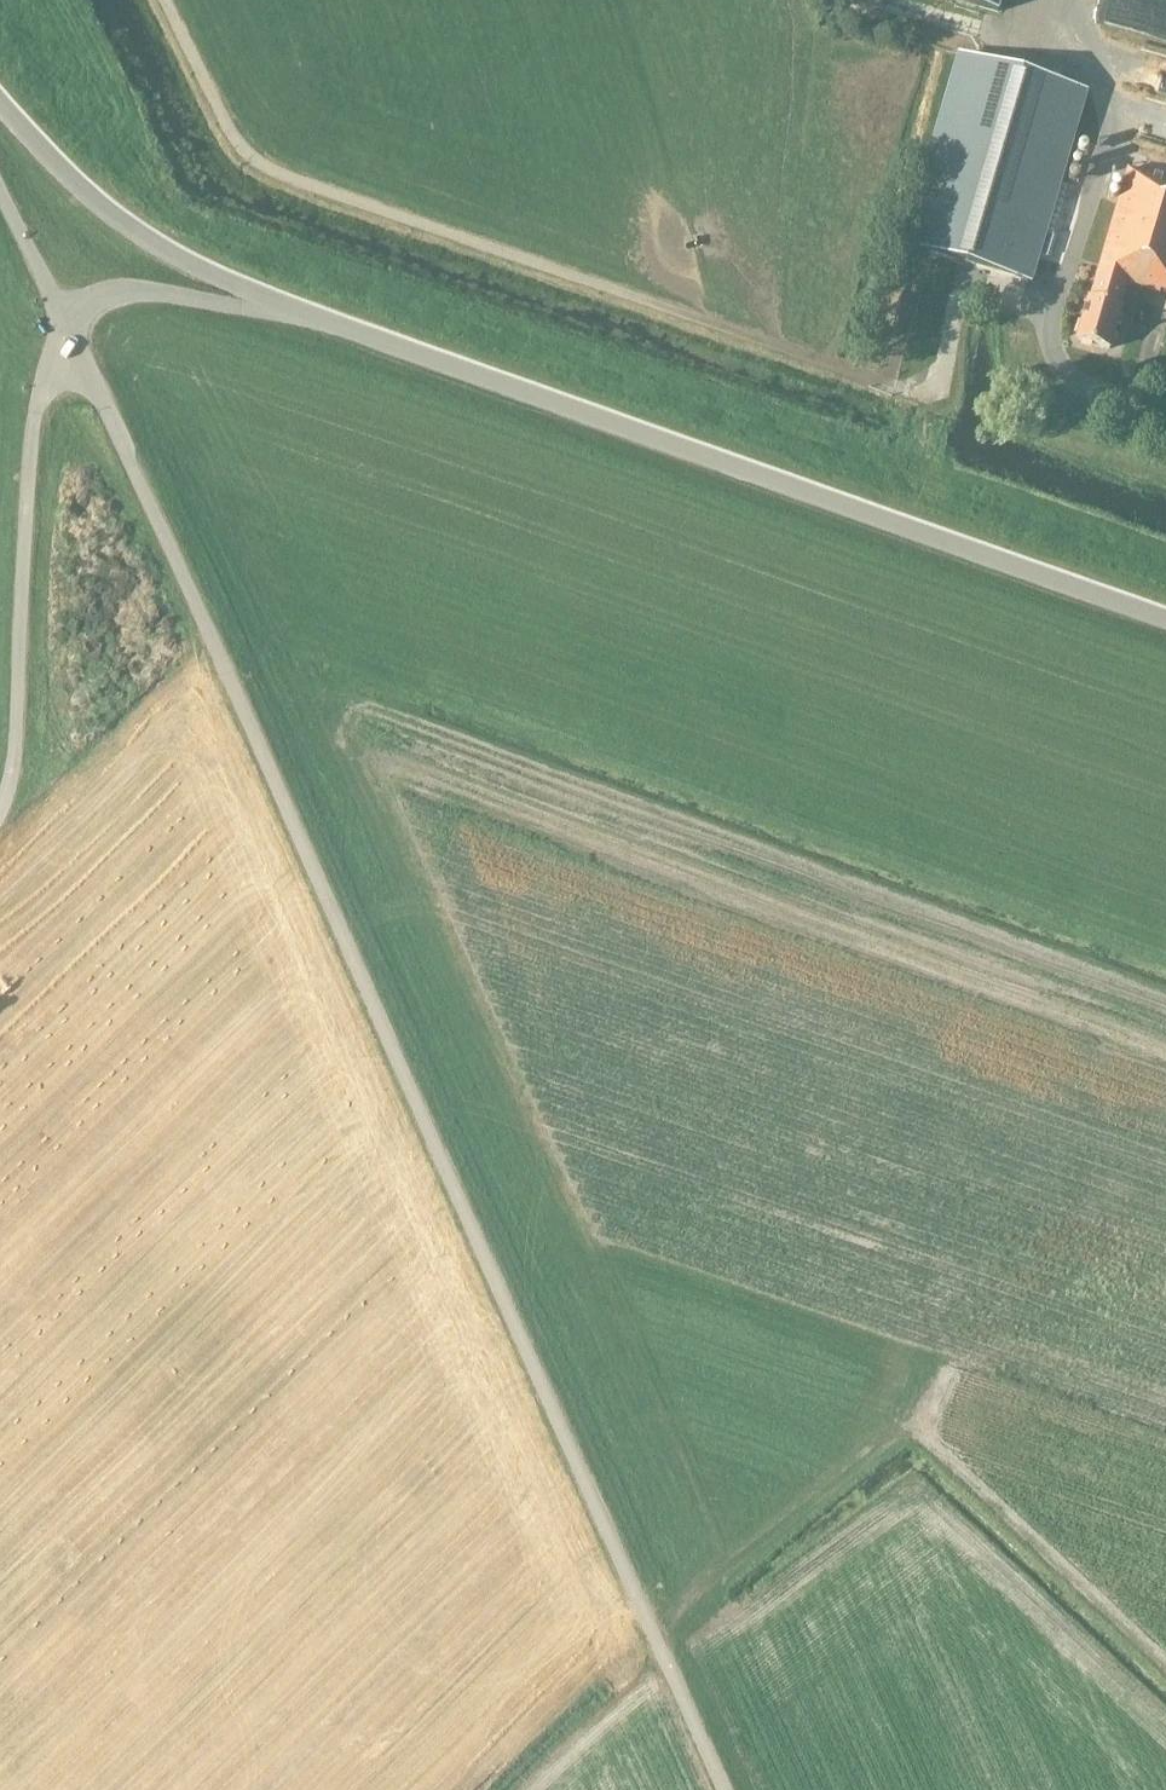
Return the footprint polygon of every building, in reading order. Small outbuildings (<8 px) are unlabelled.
[(997,13),(1001,0),(953,0),(997,13)] [(1132,15),(1140,17),(1144,0),(1136,0),(1132,15)] [(1026,281),(1081,92),(962,57),(907,247),(1026,281)] [(1128,283),(1165,294),(1165,181),(1126,170),(1075,340),(1109,350),(1128,283)]
